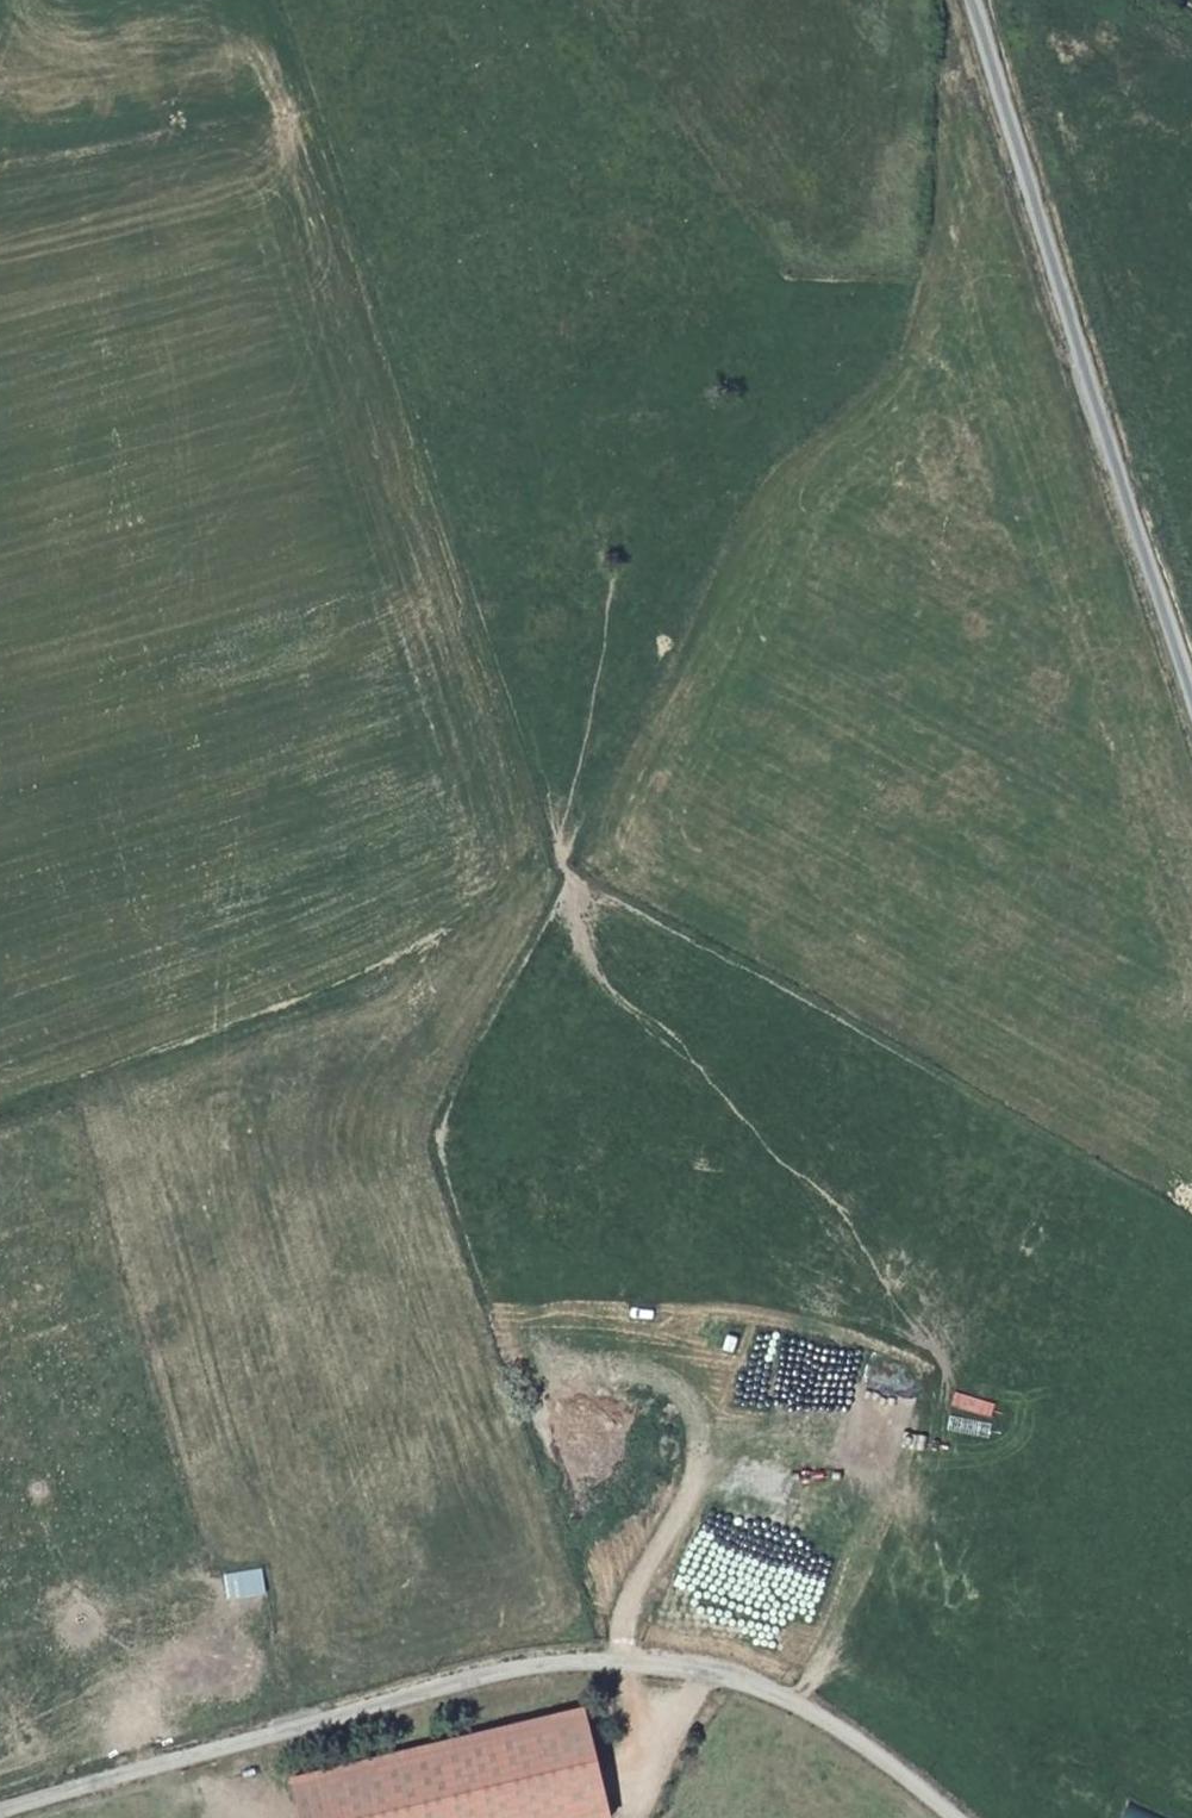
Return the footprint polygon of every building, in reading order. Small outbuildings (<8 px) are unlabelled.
[(294,1777),(304,1817),(609,1817),(612,1817),(586,1707),(294,1777)] [(1124,1805),(1117,1817),(1154,1817),(1124,1805)]
